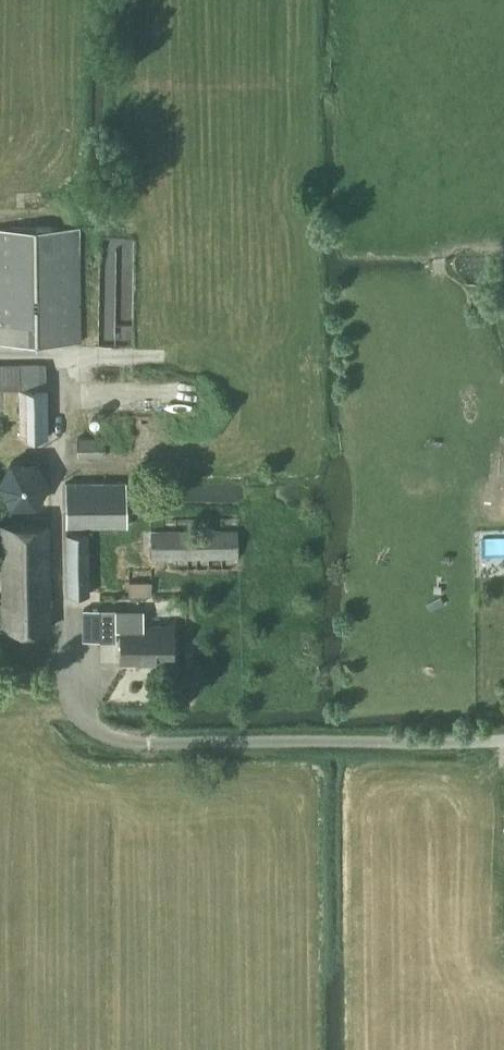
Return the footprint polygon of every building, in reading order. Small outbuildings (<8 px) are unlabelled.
[(81,343),(79,228),(0,229),(0,344),(81,343)] [(46,389),(45,365),(0,365),(0,389),(17,389),(18,439),(47,438),(46,389)] [(76,457),(104,456),(104,438),(76,438),(76,457)] [(35,461),(9,461),(0,477),(0,490),(9,507),(36,507),(48,484),(35,461)] [(65,529),(126,528),(126,482),(64,483),(65,529)] [(50,526),(49,524),(0,524),(0,575),(1,602),(0,602),(0,630),(1,630),(51,630),(50,526)] [(150,561),(238,560),(237,530),(150,531),(150,561)] [(65,596),(89,596),(88,533),(64,533),(65,596)] [(128,596),(151,596),(151,583),(128,583),(128,596)] [(115,643),(116,610),(99,610),(99,643),(115,643)] [(173,662),(173,624),(118,624),(118,665),(155,665),(155,662),(173,662)]
